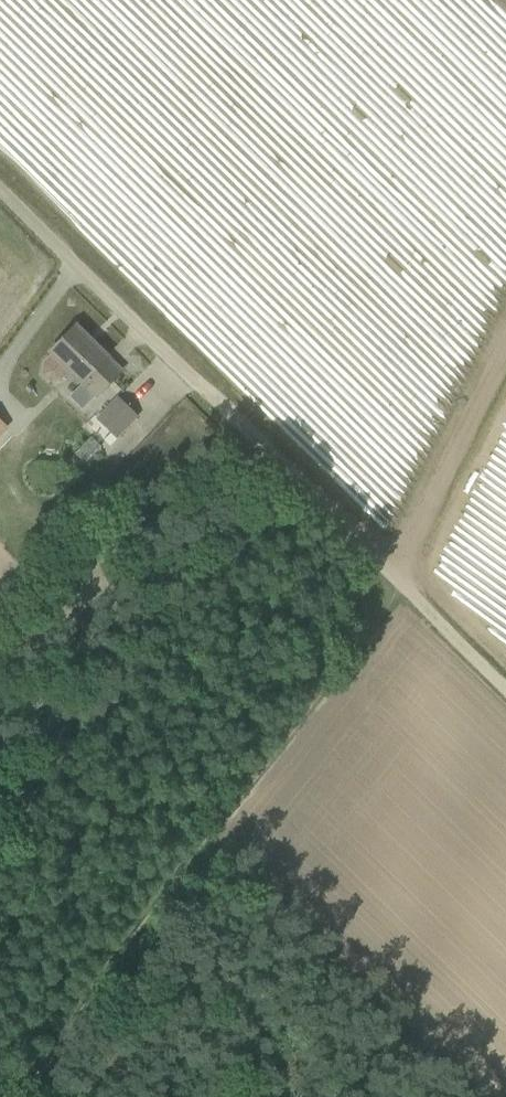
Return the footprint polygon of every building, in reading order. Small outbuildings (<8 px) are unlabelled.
[(96,397),(122,371),(76,325),(50,352),(53,355),(45,363),(43,373),(52,382),(63,381),(71,372),(96,397)] [(117,437),(137,416),(118,398),(98,418),(117,437)] [(84,466),(103,446),(93,436),(74,456),(84,466)]
